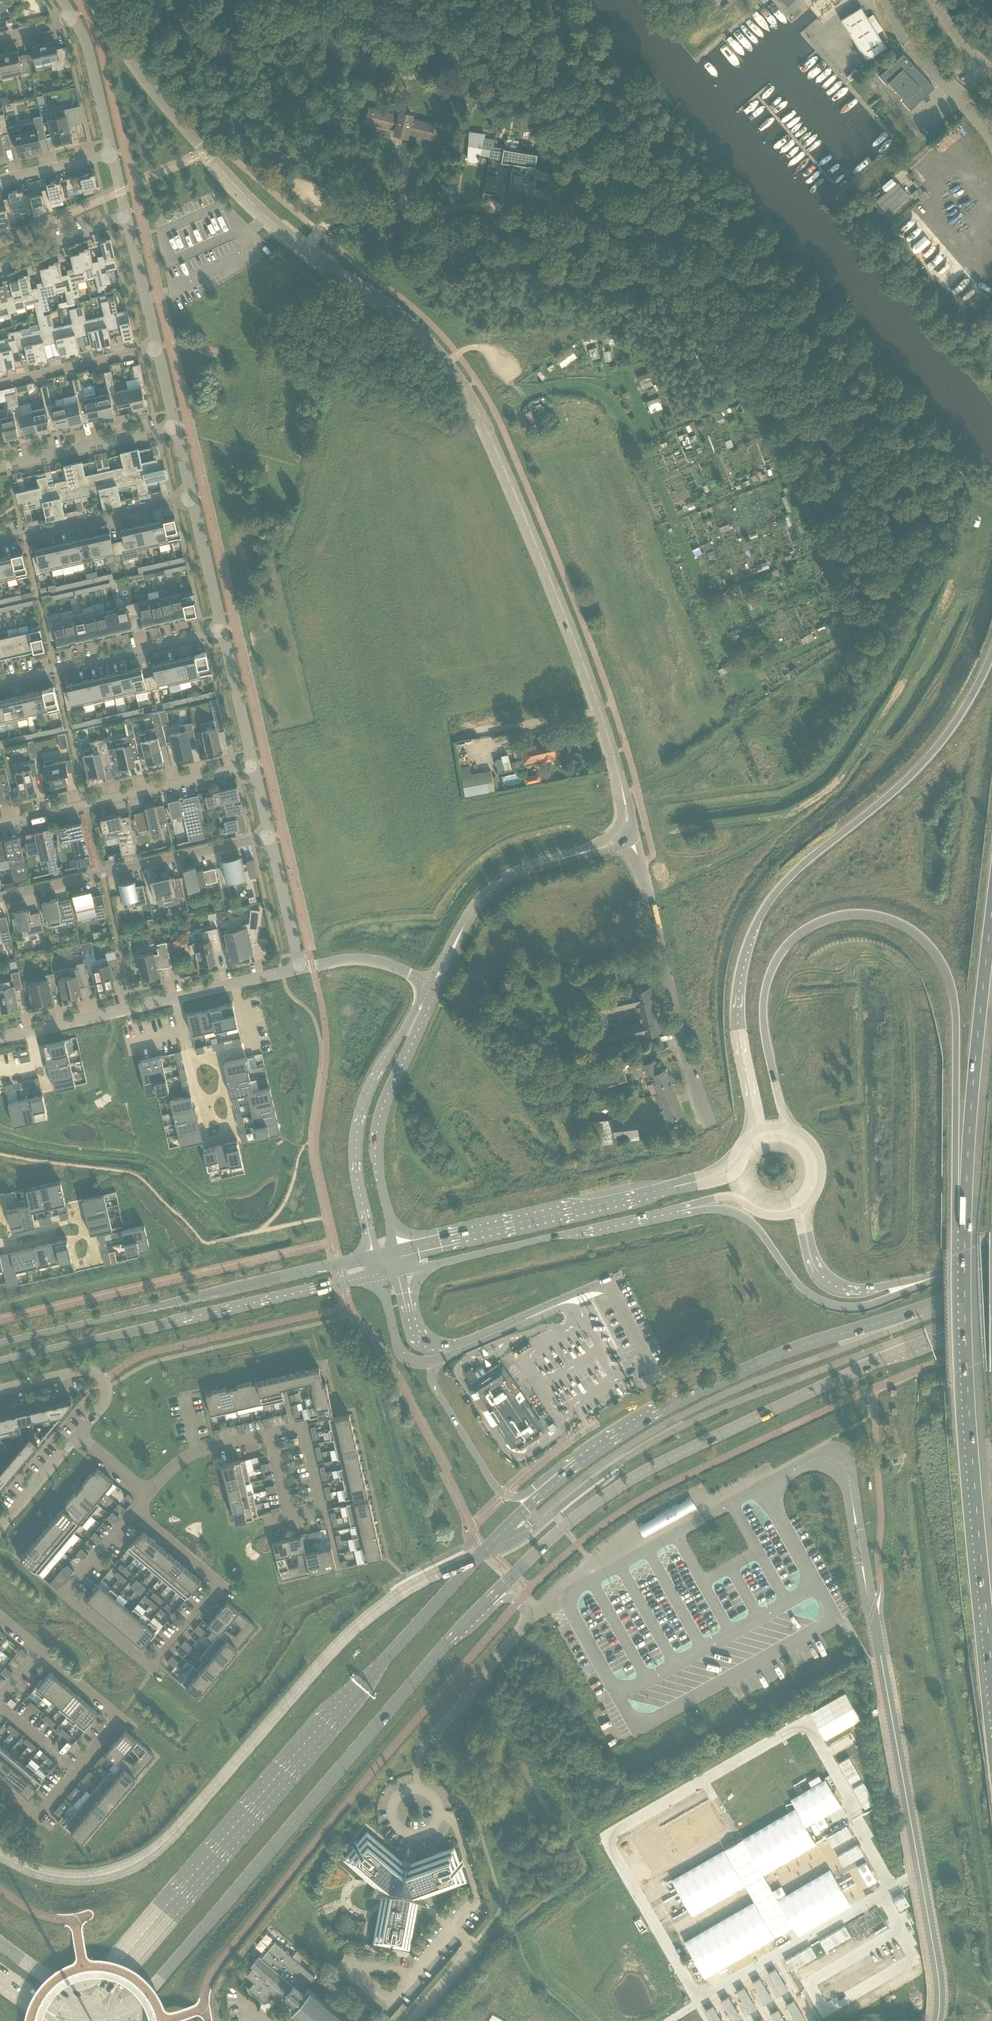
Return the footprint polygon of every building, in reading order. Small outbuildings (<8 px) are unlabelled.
[(841,20),(865,60),(886,47),(861,7),(841,20)] [(51,59),(53,69),(63,67),(71,66),(66,47),(57,49),(55,42),(46,44),(46,42),(40,44),(40,45),(31,47),(35,62),(51,59)] [(23,74),(23,72),(31,71),(27,54),(19,56),(18,51),(18,50),(17,50),(9,52),(9,51),(4,53),(0,54),(0,73),(12,70),(14,76),(23,74)] [(934,87),(906,57),(903,54),(879,76),(886,84),(888,82),(905,100),(903,102),(910,110),(934,87)] [(54,142),(71,138),(68,126),(84,122),(80,106),(59,110),(61,116),(48,119),(54,142)] [(434,125),(411,119),(412,115),(400,112),(399,116),(369,108),(366,121),(396,129),(395,131),(400,132),(407,134),(408,132),(431,138),(434,125)] [(0,151),(1,153),(4,152),(4,149),(11,147),(5,118),(4,113),(0,114),(0,151)] [(16,144),(18,151),(26,149),(28,149),(28,148),(31,148),(32,148),(32,147),(41,145),(39,140),(46,138),(41,116),(33,117),(34,121),(24,124),(25,131),(14,134),(16,144)] [(12,127),(7,128),(11,145),(16,144),(14,134),(12,127)] [(489,155),(490,147),(494,147),(494,146),(495,139),(494,139),(493,142),(483,140),(485,134),(469,131),(469,141),(471,141),(470,145),(469,145),(468,157),(468,159),(469,160),(471,162),(472,162),(474,162),(476,162),(478,160),(479,158),(479,159),(480,154),(489,155)] [(489,155),(488,160),(526,167),(536,168),(538,153),(537,153),(517,150),(519,141),(511,139),(505,138),(503,148),(494,146),(494,147),(490,147),(489,155)] [(512,167),(508,189),(509,190),(534,193),(535,185),(536,179),(548,181),(549,181),(550,172),(537,170),(526,168),(526,170),(525,172),(525,174),(512,167)] [(65,179),(66,180),(67,184),(68,190),(80,187),(83,189),(84,194),(93,192),(93,193),(100,192),(98,185),(97,186),(95,178),(97,178),(95,172),(80,175),(80,177),(72,179),(72,177),(65,179)] [(70,198),(68,190),(67,184),(61,186),(60,182),(56,183),(55,181),(46,183),(48,189),(51,202),(70,198)] [(880,204),(888,213),(908,196),(900,187),(880,204)] [(911,194),(914,198),(923,191),(920,187),(911,194)] [(30,197),(34,213),(33,213),(34,214),(37,214),(37,215),(43,214),(43,212),(52,210),(53,211),(54,211),(53,210),(51,202),(48,189),(41,190),(42,194),(30,197)] [(9,193),(10,197),(14,214),(26,212),(27,215),(33,213),(34,213),(30,197),(29,193),(23,194),(22,190),(18,191),(17,190),(11,191),(12,193),(9,193)] [(918,197),(923,202),(930,196),(925,191),(918,197)] [(483,193),(482,199),(495,201),(496,195),(483,193)] [(0,207),(0,229),(1,231),(6,230),(6,228),(11,227),(10,223),(16,222),(14,214),(10,197),(3,199),(5,206),(0,207)] [(98,256),(105,289),(104,285),(111,283),(108,269),(117,267),(110,237),(101,239),(101,241),(104,255),(98,256)] [(79,249),(86,281),(87,281),(86,279),(95,277),(98,291),(105,289),(98,256),(97,257),(98,261),(92,262),(89,246),(79,249)] [(67,270),(75,302),(74,298),(81,297),(77,283),(86,281),(79,249),(78,249),(79,251),(70,253),(71,254),(70,254),(73,268),(67,270)] [(49,262),(56,292),(64,290),(68,304),(75,302),(67,270),(68,274),(62,275),(58,260),(49,262)] [(38,287),(44,312),(50,310),(47,296),(56,294),(56,292),(49,262),(48,262),(49,264),(40,266),(40,268),(43,282),(36,283),(37,287),(38,287)] [(956,265),(940,285),(949,291),(950,290),(960,298),(975,280),(956,265)] [(34,303),(37,317),(44,315),(44,312),(38,287),(37,287),(32,288),(28,273),(18,275),(26,307),(26,305),(34,303)] [(17,309),(26,307),(18,275),(18,277),(10,279),(10,281),(9,281),(13,295),(6,296),(7,300),(10,314),(11,314),(17,312),(17,309)] [(113,294),(107,296),(108,300),(114,328),(120,327),(124,341),(124,343),(134,340),(127,310),(118,312),(114,299),(113,294)] [(11,314),(10,314),(7,300),(1,302),(0,297),(0,317),(4,317),(4,319),(12,318),(11,314)] [(104,316),(95,318),(102,348),(112,345),(108,330),(114,328),(108,300),(106,300),(101,302),(104,316)] [(77,307),(76,308),(82,336),(89,334),(92,348),(93,350),(102,348),(95,318),(86,320),(83,306),(82,306),(77,307)] [(72,323),(63,325),(70,355),(80,353),(76,337),(82,336),(76,308),(69,309),(72,323)] [(51,313),(44,315),(51,343),(57,342),(60,355),(61,355),(61,357),(70,355),(63,325),(54,327),(51,313)] [(40,330),(31,332),(38,362),(48,360),(44,345),(51,343),(44,315),(37,317),(40,330)] [(21,329),(14,331),(19,351),(25,349),(28,363),(29,363),(29,365),(38,362),(31,332),(22,334),(21,329)] [(0,340),(0,341),(7,370),(16,368),(13,352),(19,351),(14,331),(7,333),(9,338),(0,340)] [(589,349),(591,359),(599,357),(596,347),(589,349)] [(557,355),(561,366),(578,358),(573,348),(557,355)] [(611,350),(603,351),(605,361),(613,360),(611,350)] [(140,386),(128,388),(133,410),(139,408),(139,410),(149,408),(146,398),(144,398),(143,394),(146,393),(139,364),(132,365),(135,377),(138,376),(140,386)] [(109,393),(96,396),(101,417),(107,415),(108,417),(114,416),(113,414),(114,414),(108,391),(115,389),(111,370),(104,372),(109,393)] [(640,376),(643,386),(654,383),(650,372),(640,376)] [(77,400),(64,403),(69,424),(76,423),(76,424),(82,423),(81,421),(82,421),(77,398),(83,396),(80,380),(79,378),(72,379),(77,400)] [(53,380),(47,382),(47,385),(47,386),(49,391),(55,389),(53,380)] [(33,383),(27,384),(27,385),(29,394),(37,392),(38,387),(33,383)] [(45,408),(33,410),(38,431),(44,430),(44,432),(50,430),(50,429),(45,405),(52,404),(52,403),(49,391),(47,386),(47,385),(40,387),(45,408)] [(116,391),(115,389),(108,391),(114,414),(113,410),(119,409),(120,413),(127,411),(127,413),(133,411),(132,410),(133,410),(128,388),(116,391)] [(13,413),(20,411),(16,392),(5,395),(6,396),(8,406),(7,416),(1,418),(5,439),(12,437),(12,439),(18,438),(18,436),(13,413)] [(96,393),(83,396),(77,398),(82,421),(81,417),(87,416),(88,420),(95,418),(95,420),(101,419),(101,417),(96,396),(96,393)] [(648,400),(653,412),(665,407),(660,396),(648,400)] [(56,402),(52,403),(52,404),(45,405),(50,429),(51,428),(50,425),(55,423),(56,427),(63,426),(63,427),(69,426),(69,424),(64,403),(63,398),(55,400),(56,402)] [(20,413),(20,411),(13,413),(18,436),(19,436),(18,432),(24,431),(25,434),(31,433),(32,435),(38,433),(37,432),(38,431),(33,410),(20,413)] [(163,468),(163,467),(160,454),(154,455),(155,460),(141,463),(139,451),(138,450),(139,450),(138,447),(129,450),(130,452),(135,474),(163,468)] [(121,455),(124,467),(110,470),(109,466),(104,467),(103,467),(106,481),(135,474),(130,452),(129,450),(120,452),(121,454),(121,455)] [(103,467),(97,468),(98,473),(85,476),(82,464),(82,463),(82,460),(73,463),(73,465),(78,487),(106,481),(103,467)] [(64,467),(64,468),(67,480),(54,483),(53,479),(47,480),(45,472),(50,494),(78,487),(73,465),(73,463),(63,465),(64,467)] [(163,468),(135,474),(138,488),(140,496),(149,494),(146,482),(159,479),(162,491),(168,489),(166,477),(168,477),(166,467),(163,468)] [(19,491),(16,491),(16,492),(18,501),(21,500),(50,494),(47,480),(45,472),(36,474),(39,486),(26,489),(23,477),(16,478),(19,491)] [(120,501),(117,488),(131,485),(132,489),(138,488),(135,474),(106,481),(112,503),(112,505),(121,503),(121,501),(120,501)] [(112,505),(112,503),(106,481),(78,487),(81,501),(87,500),(86,495),(100,492),(103,505),(102,505),(103,507),(112,505)] [(81,501),(78,487),(50,494),(56,518),(65,516),(64,514),(61,501),(74,498),(75,502),(81,501)] [(22,504),(24,514),(25,514),(31,513),(30,508),(43,505),(46,518),(47,521),(56,518),(50,494),(21,500),(21,501),(22,504)] [(169,518),(164,519),(164,521),(169,543),(180,540),(180,539),(182,538),(180,531),(178,531),(177,528),(175,516),(174,516),(169,518)] [(164,519),(153,522),(159,545),(169,543),(164,521),(164,519)] [(153,522),(143,524),(143,526),(148,548),(159,545),(153,522)] [(143,524),(132,526),(132,527),(138,550),(148,548),(143,526),(143,524)] [(124,539),(118,541),(121,554),(122,560),(139,556),(138,550),(132,527),(132,526),(121,529),(122,532),(124,539)] [(110,532),(99,534),(104,558),(121,554),(118,541),(112,542),(111,535),(110,532)] [(99,534),(88,537),(89,539),(94,560),(104,558),(99,534)] [(88,537),(78,539),(83,563),(94,560),(89,539),(88,537)] [(78,539),(67,541),(68,544),(73,565),(83,563),(78,539)] [(67,541),(57,544),(62,567),(64,573),(64,574),(74,572),(74,571),(73,565),(68,544),(67,541)] [(57,544),(46,546),(47,548),(52,570),(53,576),(64,573),(62,567),(57,544)] [(38,559),(33,560),(36,573),(52,570),(47,548),(46,546),(35,549),(36,552),(37,555),(38,559)] [(17,553),(12,554),(12,556),(17,578),(28,575),(24,557),(23,552),(17,553)] [(12,554),(1,557),(7,580),(17,578),(12,556),(12,554)] [(139,573),(133,575),(135,581),(140,579),(144,579),(143,574),(143,572),(139,573)] [(191,589),(180,591),(185,613),(186,615),(191,614),(197,613),(194,601),(196,600),(194,592),(192,592),(191,589)] [(180,591),(170,594),(175,617),(186,615),(185,613),(180,591)] [(170,594),(159,596),(164,618),(165,620),(175,617),(170,594)] [(159,596),(149,599),(154,622),(165,620),(164,618),(159,596)] [(149,599),(132,603),(135,615),(141,614),(143,622),(142,622),(143,625),(154,622),(149,599)] [(132,603),(116,606),(121,630),(133,627),(132,624),(131,624),(129,617),(135,615),(132,603)] [(116,606),(105,609),(110,630),(110,632),(121,630),(116,606)] [(105,609),(95,611),(100,634),(105,633),(105,632),(110,630),(105,609)] [(95,611),(84,614),(85,618),(89,635),(89,637),(100,635),(100,634),(95,611)] [(73,616),(63,619),(68,640),(68,642),(79,640),(79,639),(74,620),(73,616)] [(75,620),(74,620),(79,639),(79,640),(89,637),(89,635),(85,618),(75,620)] [(63,619),(48,622),(51,635),(55,634),(56,638),(57,641),(56,642),(57,645),(68,642),(68,640),(63,619)] [(39,624),(28,626),(29,630),(33,648),(34,650),(39,649),(45,648),(44,646),(44,645),(44,642),(43,642),(39,624)] [(27,631),(19,633),(23,652),(33,650),(34,650),(33,648),(29,630),(27,631)] [(0,632),(0,647),(2,657),(13,655),(12,653),(9,637),(8,635),(7,631),(0,632)] [(19,633),(8,635),(9,637),(12,653),(13,655),(23,652),(19,633)] [(200,653),(195,654),(196,657),(201,678),(211,676),(211,672),(213,672),(211,663),(209,663),(206,652),(200,653)] [(195,655),(185,657),(190,681),(201,678),(196,657),(195,654),(195,655)] [(185,657),(174,659),(175,662),(179,683),(190,681),(185,657)] [(174,659),(164,662),(169,685),(179,683),(175,662),(174,659)] [(155,675),(149,676),(152,689),(159,688),(158,684),(168,682),(169,685),(164,662),(152,664),(153,668),(155,675)] [(142,667),(130,670),(136,693),(152,689),(149,676),(144,678),(142,670),(142,667)] [(130,670),(120,672),(120,674),(125,696),(136,693),(130,670)] [(120,672),(109,674),(109,675),(115,698),(125,696),(120,674),(120,672)] [(109,674),(99,677),(99,679),(104,700),(115,698),(109,675),(109,674)] [(99,677),(88,679),(88,680),(93,703),(104,700),(99,679),(99,677)] [(88,679),(78,682),(78,684),(83,705),(93,703),(88,680),(88,679)] [(69,695),(65,696),(68,709),(83,705),(78,684),(78,682),(66,684),(67,688),(67,687),(68,691),(69,695)] [(48,688),(43,689),(43,692),(47,709),(48,713),(59,711),(55,693),(55,692),(54,689),(54,687),(48,688)] [(43,690),(32,692),(33,692),(37,712),(44,710),(47,709),(43,692),(43,689),(43,690)] [(32,692),(22,695),(22,697),(27,714),(28,714),(37,712),(33,692),(32,692)] [(22,695),(11,697),(12,697),(17,720),(27,718),(27,714),(22,697),(22,695)] [(11,697),(1,699),(1,702),(6,723),(17,720),(12,697),(11,697)] [(210,699),(212,710),(219,708),(216,697),(210,699)] [(173,701),(165,702),(166,709),(174,708),(174,705),(173,701)] [(214,717),(215,722),(222,720),(219,708),(212,710),(214,717)] [(166,710),(159,711),(162,725),(169,723),(166,710)] [(151,713),(156,735),(164,733),(162,725),(159,711),(151,713)] [(200,721),(202,731),(216,727),(214,717),(200,721)] [(216,727),(217,732),(224,730),(222,720),(215,722),(216,727)] [(188,738),(195,737),(192,722),(179,725),(181,732),(170,734),(176,758),(178,757),(179,759),(185,758),(185,756),(192,754),(188,738)] [(207,750),(221,747),(217,732),(216,727),(202,731),(204,737),(202,737),(204,745),(205,744),(207,750)] [(518,732),(510,734),(511,741),(513,746),(521,744),(518,732)] [(68,746),(65,733),(57,735),(60,748),(68,746)] [(158,737),(157,737),(147,740),(145,733),(139,734),(141,741),(146,764),(163,760),(158,737)] [(127,736),(110,740),(112,748),(113,753),(118,771),(125,770),(124,768),(129,767),(135,765),(133,759),(140,758),(134,735),(127,736)] [(547,740),(539,742),(521,746),(524,762),(542,758),(542,760),(556,757),(555,755),(560,754),(557,738),(547,740)] [(110,760),(110,762),(110,761),(105,739),(90,742),(93,752),(84,754),(88,776),(92,775),(93,778),(99,777),(99,776),(105,774),(102,762),(109,760),(110,760)] [(37,756),(33,740),(27,741),(31,757),(37,756)] [(523,759),(511,762),(512,768),(524,765),(523,759)] [(50,778),(52,786),(67,783),(65,774),(68,774),(65,760),(52,763),(52,761),(45,762),(45,765),(44,765),(47,779),(50,778)] [(16,772),(21,794),(35,790),(32,775),(38,774),(35,762),(23,765),(24,770),(16,772)] [(4,798),(2,792),(11,790),(5,767),(0,768),(0,798),(4,798)] [(461,775),(465,796),(495,790),(491,770),(461,775)] [(540,774),(527,776),(528,783),(541,781),(540,774)] [(206,793),(209,806),(224,802),(228,820),(224,821),(226,831),(225,832),(239,829),(238,825),(245,824),(246,828),(247,828),(241,803),(235,804),(233,800),(240,799),(237,786),(236,786),(237,787),(230,789),(229,787),(206,793)] [(189,841),(208,837),(198,795),(196,795),(198,795),(198,797),(192,798),(191,796),(183,798),(184,800),(180,801),(179,799),(168,802),(172,818),(187,815),(191,831),(187,832),(189,841)] [(159,823),(167,821),(163,804),(156,806),(155,805),(150,806),(151,806),(146,808),(146,811),(134,814),(137,828),(150,825),(152,835),(161,833),(160,830),(161,830),(159,823)] [(115,817),(115,815),(115,814),(105,816),(106,819),(104,819),(103,818),(100,819),(103,833),(104,832),(106,839),(118,837),(122,856),(121,856),(121,857),(138,853),(129,816),(121,817),(121,816),(115,817)] [(68,825),(56,827),(60,842),(72,839),(78,866),(91,863),(82,825),(81,821),(68,825)] [(34,832),(25,835),(27,841),(25,842),(28,855),(39,852),(41,860),(47,859),(50,873),(60,871),(51,829),(50,829),(51,832),(44,834),(44,832),(44,830),(43,830),(34,832)] [(0,840),(0,861),(9,859),(14,881),(28,878),(19,836),(18,836),(18,837),(11,839),(5,840),(5,839),(0,840)] [(234,857),(221,860),(225,879),(232,877),(233,880),(245,877),(245,876),(249,875),(250,878),(255,877),(258,876),(254,859),(246,861),(247,863),(242,864),(241,858),(234,860),(234,857)] [(183,869),(189,891),(200,888),(199,885),(218,881),(215,868),(203,870),(203,868),(196,870),(195,866),(183,869)] [(169,877),(168,875),(167,873),(162,874),(162,878),(155,879),(155,878),(150,879),(156,904),(156,900),(172,896),(173,901),(185,898),(180,877),(174,878),(174,876),(169,877)] [(135,882),(134,880),(129,881),(119,884),(123,902),(133,900),(134,906),(147,903),(143,884),(136,886),(135,882)] [(91,915),(93,921),(108,917),(102,894),(91,896),(90,891),(87,891),(74,894),(79,917),(91,915)] [(43,901),(43,903),(46,915),(45,915),(47,922),(48,922),(48,925),(67,920),(68,924),(75,922),(70,901),(57,904),(56,898),(43,901)] [(222,901),(213,903),(214,910),(223,908),(222,901)] [(26,907),(23,908),(23,906),(14,908),(14,910),(10,911),(15,930),(26,927),(28,934),(43,931),(39,912),(31,914),(30,910),(27,911),(26,907)] [(250,943),(256,942),(260,910),(250,909),(249,922),(241,924),(242,929),(225,933),(231,958),(247,955),(245,948),(251,947),(250,943)] [(228,911),(218,913),(220,921),(223,920),(222,916),(229,915),(228,911)] [(0,934),(2,942),(4,941),(6,949),(13,947),(6,916),(0,917),(0,934)] [(189,944),(191,954),(196,952),(199,966),(207,964),(208,966),(212,965),(211,963),(216,962),(214,955),(213,952),(222,950),(217,928),(207,930),(207,932),(203,932),(203,931),(202,931),(204,940),(194,943),(189,944)] [(153,952),(138,955),(143,979),(158,975),(157,968),(162,967),(162,968),(172,966),(166,941),(156,944),(157,946),(156,947),(157,949),(158,953),(153,954),(153,952)] [(90,942),(81,944),(83,954),(92,952),(90,942)] [(92,967),(97,989),(98,989),(98,988),(102,987),(102,988),(114,985),(112,979),(121,977),(117,958),(108,960),(107,960),(108,964),(92,967)] [(79,987),(89,985),(84,962),(76,964),(77,968),(69,970),(70,976),(59,979),(64,997),(76,994),(76,993),(79,992),(79,993),(81,993),(79,987)] [(1,1012),(9,1010),(9,1009),(11,1009),(19,1007),(15,990),(23,988),(19,971),(11,972),(12,979),(10,979),(9,979),(0,981),(0,1008),(1,1012)] [(31,1001),(33,1001),(34,1004),(41,1002),(41,1001),(44,1000),(44,1002),(52,1000),(51,994),(58,992),(53,973),(46,975),(47,979),(29,983),(31,994),(29,994),(31,1001)] [(633,993),(625,995),(628,1006),(636,1004),(638,1013),(655,1009),(649,986),(632,990),(633,993)] [(590,1003),(595,1025),(607,1022),(605,1012),(628,1006),(625,995),(621,996),(590,1003)] [(233,1003),(221,1006),(226,1026),(237,1024),(233,1003)] [(221,1006),(210,1008),(215,1029),(226,1026),(221,1006)] [(210,1008),(198,1011),(203,1031),(215,1029),(210,1008)] [(660,1032),(655,1009),(638,1013),(640,1022),(632,1023),(635,1035),(642,1033),(643,1036),(660,1032)] [(198,1011),(187,1014),(192,1034),(203,1031),(198,1011)] [(607,1022),(595,1025),(599,1044),(635,1035),(632,1023),(609,1029),(607,1022)] [(65,1039),(44,1044),(47,1056),(68,1051),(65,1039)] [(68,1051),(47,1056),(50,1067),(70,1062),(68,1051)] [(161,1055),(138,1060),(139,1061),(141,1061),(143,1071),(141,1071),(141,1072),(164,1067),(161,1055)] [(248,1056),(223,1062),(223,1063),(225,1063),(227,1073),(226,1073),(226,1074),(248,1069),(250,1069),(248,1056)] [(655,1094),(655,1095),(673,1087),(665,1068),(659,1071),(655,1059),(643,1064),(645,1072),(650,1070),(652,1074),(650,1074),(657,1093),(655,1094)] [(592,1070),(598,1089),(627,1079),(620,1060),(592,1070)] [(70,1062),(50,1067),(52,1078),(73,1073),(70,1062)] [(164,1067),(141,1072),(143,1072),(145,1082),(144,1082),(144,1083),(166,1078),(164,1067)] [(248,1069),(226,1074),(228,1074),(230,1084),(228,1084),(228,1085),(251,1080),(248,1069)] [(73,1073),(52,1078),(55,1090),(75,1085),(73,1073)] [(166,1078),(144,1083),(146,1083),(148,1093),(146,1093),(146,1094),(169,1089),(166,1078)] [(251,1080),(228,1085),(229,1085),(230,1085),(232,1095),(231,1095),(231,1096),(237,1095),(247,1093),(247,1092),(253,1091),(253,1090),(251,1080)] [(636,1084),(626,1086),(628,1096),(638,1093),(636,1084)] [(253,1091),(247,1092),(247,1093),(250,1103),(272,1098),(270,1098),(268,1088),(270,1088),(270,1087),(253,1090),(253,1091)] [(673,1087),(655,1095),(660,1107),(662,1106),(668,1120),(684,1113),(673,1087)] [(43,1094),(31,1097),(36,1118),(47,1115),(43,1094)] [(185,1096),(170,1100),(173,1111),(195,1106),(193,1106),(191,1095),(185,1096)] [(31,1097),(20,1100),(24,1120),(25,1120),(35,1118),(36,1118),(31,1097)] [(272,1098),(250,1103),(252,1114),(275,1109),(273,1109),(270,1099),(272,1099),(272,1098)] [(20,1100),(8,1102),(13,1123),(24,1120),(20,1100)] [(195,1106),(173,1111),(176,1122),(198,1117),(197,1117),(196,1117),(193,1107),(195,1107),(195,1106)] [(275,1109),(252,1114),(255,1126),(277,1120),(275,1120),(273,1110),(275,1110),(275,1109)] [(198,1117),(176,1122),(178,1133),(200,1128),(198,1128),(196,1118),(198,1118),(198,1117)] [(584,1122),(587,1146),(614,1143),(614,1138),(639,1135),(636,1117),(612,1119),(584,1122)] [(277,1120),(255,1126),(258,1137),(280,1132),(280,1131),(278,1131),(276,1121),(278,1121),(277,1120)] [(200,1128),(178,1133),(181,1145),(203,1140),(203,1139),(201,1139),(199,1129),(200,1129),(200,1128)] [(226,1141),(225,1141),(231,1163),(242,1161),(237,1139),(236,1139),(236,1140),(226,1143),(226,1141)] [(215,1144),(214,1144),(219,1166),(231,1163),(225,1141),(225,1143),(215,1145),(215,1144)] [(214,1145),(203,1148),(208,1169),(219,1166),(214,1144),(214,1145)] [(49,1183),(54,1206),(65,1203),(60,1181),(59,1181),(60,1183),(50,1185),(49,1183)] [(38,1186),(37,1186),(43,1208),(54,1206),(49,1183),(48,1183),(49,1185),(38,1188),(38,1186)] [(27,1188),(26,1189),(29,1204),(30,1203),(32,1211),(43,1208),(37,1186),(37,1188),(27,1190),(27,1188)] [(104,1194),(82,1199),(82,1200),(84,1200),(86,1210),(85,1210),(85,1211),(107,1206),(104,1194)] [(29,1204),(19,1206),(24,1228),(24,1226),(34,1224),(34,1226),(35,1226),(32,1211),(30,1203),(29,1204)] [(19,1206),(7,1209),(12,1231),(13,1231),(13,1229),(23,1227),(23,1228),(24,1228),(19,1206)] [(107,1206),(85,1211),(86,1211),(89,1221),(87,1222),(109,1217),(107,1206)] [(109,1217),(87,1222),(87,1223),(89,1222),(91,1232),(90,1233),(90,1234),(112,1229),(109,1217)] [(144,1225),(122,1230),(124,1242),(147,1237),(147,1236),(145,1237),(142,1227),(144,1226),(144,1225)] [(147,1237),(124,1242),(127,1254),(150,1248),(149,1247),(147,1248),(145,1238),(147,1237)] [(56,1241),(55,1241),(60,1260),(59,1260),(60,1263),(72,1260),(67,1238),(66,1238),(66,1240),(56,1242),(56,1241)] [(45,1243),(44,1243),(49,1263),(59,1260),(60,1260),(55,1241),(55,1242),(45,1245),(45,1243)] [(34,1246),(33,1246),(38,1266),(49,1263),(44,1243),(44,1245),(34,1247),(34,1246)] [(33,1247),(22,1250),(26,1268),(38,1266),(33,1246),(33,1247)] [(22,1250),(11,1252),(11,1253),(15,1271),(26,1268),(22,1250)] [(0,1255),(3,1268),(7,1287),(18,1284),(15,1271),(11,1253),(11,1252),(0,1255)] [(472,1368),(465,1373),(470,1381),(469,1381),(471,1385),(475,1391),(474,1392),(477,1397),(478,1396),(487,1409),(485,1410),(491,1418),(494,1415),(510,1439),(512,1442),(516,1448),(520,1446),(539,1433),(539,1434),(543,1431),(536,1422),(521,1399),(523,1397),(519,1392),(517,1393),(500,1366),(497,1363),(477,1376),(472,1368)] [(323,1383),(319,1368),(319,1367),(309,1370),(310,1375),(311,1380),(311,1381),(312,1385),(323,1383)] [(309,1370),(294,1373),(294,1374),(296,1383),(311,1380),(310,1375),(309,1370)] [(294,1373),(279,1377),(281,1387),(296,1383),(294,1374),(294,1373)] [(279,1377),(268,1379),(268,1380),(272,1398),(273,1402),(284,1400),(281,1387),(279,1377)] [(268,1379),(257,1382),(262,1402),(262,1405),(273,1402),(272,1398),(268,1380),(268,1379)] [(257,1382),(252,1383),(252,1382),(244,1383),(244,1384),(249,1405),(262,1402),(257,1382)] [(328,1392),(327,1387),(326,1387),(326,1385),(326,1382),(323,1383),(312,1385),(307,1386),(307,1387),(309,1396),(328,1392)] [(244,1383),(237,1385),(237,1386),(232,1388),(236,1408),(237,1410),(237,1408),(249,1405),(244,1384),(244,1383)] [(232,1388),(226,1389),(226,1387),(219,1389),(224,1411),(224,1413),(237,1410),(236,1408),(232,1388)] [(219,1389),(211,1391),(212,1392),(211,1392),(206,1394),(210,1414),(211,1416),(224,1413),(224,1411),(219,1389)] [(330,1402),(329,1397),(328,1397),(328,1395),(329,1395),(328,1392),(309,1396),(305,1397),(307,1408),(312,1407),(330,1402)] [(54,1404),(47,1405),(50,1416),(49,1416),(51,1425),(52,1426),(72,1402),(72,1399),(57,1403),(57,1404),(54,1405),(54,1404)] [(314,1417),(332,1413),(333,1413),(331,1407),(330,1405),(331,1405),(330,1402),(312,1407),(307,1408),(310,1418),(314,1417)] [(49,1416),(50,1416),(47,1405),(46,1406),(43,1407),(43,1406),(32,1409),(34,1419),(49,1416)] [(34,1419),(32,1409),(30,1409),(30,1410),(27,1411),(27,1410),(17,1412),(19,1423),(34,1419)] [(19,1423),(17,1412),(15,1413),(12,1414),(12,1413),(6,1415),(10,1433),(11,1438),(22,1435),(19,1423)] [(329,1419),(331,1429),(351,1424),(352,1424),(351,1422),(350,1422),(350,1420),(351,1420),(349,1414),(328,1419),(329,1419)] [(0,1435),(10,1433),(6,1415),(5,1415),(5,1416),(2,1417),(2,1416),(0,1416),(0,1436),(0,1435)] [(331,1429),(328,1429),(331,1440),(333,1439),(335,1439),(354,1435),(353,1432),(352,1430),(353,1430),(352,1424),(351,1424),(331,1429)] [(36,1441),(39,1438),(33,1432),(30,1435),(36,1441)] [(333,1439),(335,1449),(337,1449),(356,1445),(356,1442),(355,1442),(354,1440),(355,1440),(355,1439),(354,1435),(335,1439),(333,1439)] [(19,1448),(27,1455),(38,1443),(30,1436),(19,1448)] [(340,1459),(352,1456),(358,1454),(359,1454),(358,1451),(358,1452),(357,1452),(357,1450),(357,1449),(356,1445),(337,1449),(335,1449),(338,1459),(340,1459)] [(9,1460),(17,1467),(27,1455),(19,1448),(9,1460)] [(340,1459),(342,1468),(361,1464),(360,1461),(359,1462),(359,1460),(360,1459),(359,1454),(358,1454),(352,1456),(340,1459)] [(224,1476),(243,1472),(248,1471),(245,1459),(222,1465),(224,1474),(224,1476)] [(0,1471),(0,1473),(7,1479),(17,1467),(9,1460),(0,1471)] [(342,1468),(338,1469),(340,1480),(342,1479),(344,1478),(363,1474),(363,1471),(362,1471),(362,1472),(361,1469),(362,1469),(361,1464),(342,1468)] [(92,1472),(87,1478),(104,1492),(105,1491),(108,1494),(116,1486),(112,1482),(113,1482),(97,1468),(93,1473),(92,1472)] [(227,1487),(246,1483),(250,1482),(248,1471),(243,1472),(224,1476),(225,1476),(227,1487)] [(342,1479),(344,1488),(345,1488),(347,1488),(365,1484),(365,1481),(364,1481),(364,1479),(363,1474),(344,1478),(342,1479)] [(87,1478),(82,1483),(83,1484),(80,1488),(96,1502),(104,1492),(87,1478)] [(230,1499),(248,1494),(253,1493),(248,1494),(246,1484),(250,1482),(246,1483),(227,1487),(230,1499)] [(344,1488),(342,1489),(345,1500),(368,1494),(367,1491),(366,1491),(366,1489),(367,1489),(365,1484),(347,1488),(345,1488),(344,1488)] [(96,1502),(80,1488),(76,1493),(75,1492),(70,1498),(91,1515),(99,1505),(96,1502)] [(232,1510),(251,1506),(255,1504),(253,1493),(248,1494),(230,1499),(232,1510)] [(131,1503),(134,1500),(127,1494),(124,1497),(131,1503)] [(91,1515),(70,1498),(65,1503),(66,1504),(62,1509),(80,1524),(82,1526),(91,1515)] [(371,1510),(370,1504),(369,1504),(369,1502),(370,1502),(369,1499),(346,1504),(348,1516),(353,1515),(371,1510)] [(648,1533),(665,1524),(666,1526),(684,1516),(683,1514),(678,1504),(677,1502),(654,1515),(655,1517),(642,1524),(648,1533)] [(255,1504),(251,1506),(232,1510),(235,1521),(253,1517),(258,1516),(255,1504)] [(62,1509),(55,1517),(73,1533),(80,1524),(62,1509)] [(348,1516),(351,1527),(355,1526),(356,1526),(374,1522),(373,1515),(372,1515),(371,1513),(372,1513),(371,1510),(353,1515),(348,1516)] [(55,1517),(48,1525),(66,1541),(72,1545),(79,1537),(73,1533),(55,1517)] [(356,1526),(358,1536),(376,1532),(375,1526),(374,1526),(374,1524),(375,1524),(374,1522),(356,1526)] [(41,1534),(59,1549),(66,1541),(48,1525),(41,1534)] [(98,1534),(95,1531),(90,1537),(94,1540),(98,1534)] [(151,1538),(142,1531),(127,1549),(135,1556),(151,1538)] [(358,1536),(353,1537),(356,1549),(360,1548),(361,1548),(361,1549),(379,1544),(378,1537),(377,1537),(376,1535),(377,1535),(376,1532),(358,1536)] [(34,1542),(52,1557),(59,1549),(41,1534),(34,1542)] [(102,1537),(98,1534),(94,1540),(97,1543),(102,1537)] [(297,1552),(298,1566),(293,1567),(296,1577),(310,1573),(305,1553),(302,1537),(294,1538),(293,1537),(287,1539),(290,1554),(297,1552)] [(143,1563),(159,1545),(151,1538),(135,1556),(143,1563)] [(288,1568),(283,1556),(290,1554),(287,1539),(280,1540),(281,1541),(273,1543),(281,1580),(296,1577),(293,1567),(288,1568)] [(52,1557),(34,1542),(27,1550),(45,1566),(52,1557)] [(361,1549),(364,1562),(372,1560),(372,1557),(382,1555),(380,1548),(379,1548),(379,1546),(380,1546),(379,1544),(361,1549)] [(167,1552),(159,1545),(143,1563),(152,1570),(167,1552)] [(318,1550),(323,1572),(330,1570),(330,1569),(336,1567),(331,1547),(318,1550)] [(80,1556),(84,1551),(81,1548),(76,1553),(80,1556)] [(45,1566),(27,1550),(20,1558),(38,1574),(45,1566)] [(305,1553),(310,1573),(315,1572),(315,1573),(323,1572),(318,1550),(305,1553)] [(80,1556),(83,1559),(88,1554),(84,1551),(80,1556)] [(160,1578),(176,1559),(167,1552),(152,1570),(160,1578)] [(184,1566),(176,1559),(160,1578),(168,1585),(184,1566)] [(70,1567),(67,1564),(62,1570),(66,1573),(70,1567)] [(123,1572),(126,1568),(121,1564),(118,1567),(123,1572)] [(192,1574),(184,1566),(168,1585),(177,1592),(192,1574)] [(66,1573),(69,1576),(74,1570),(70,1567),(66,1573)] [(126,1568),(123,1572),(128,1576),(131,1572),(126,1568)] [(117,1571),(114,1574),(119,1579),(122,1575),(117,1571)] [(192,1574),(177,1592),(185,1599),(201,1581),(192,1574)] [(122,1575),(119,1579),(124,1583),(127,1579),(122,1575)] [(57,1590),(60,1587),(53,1581),(50,1584),(57,1590)] [(98,1583),(93,1590),(94,1591),(87,1600),(94,1606),(107,1591),(98,1583)] [(107,1591),(94,1606),(103,1613),(116,1599),(119,1595),(110,1588),(107,1591)] [(155,1600),(159,1596),(154,1592),(151,1595),(155,1600)] [(155,1600),(160,1604),(164,1600),(159,1596),(155,1600)] [(148,1597),(145,1601),(150,1605),(153,1601),(148,1597)] [(116,1599),(103,1613),(110,1620),(123,1605),(116,1599)] [(153,1601),(150,1605),(155,1609),(158,1605),(153,1601)] [(169,1611),(172,1607),(167,1603),(164,1607),(169,1611)] [(217,1613),(229,1623),(234,1617),(242,1628),(239,1632),(247,1638),(256,1627),(227,1603),(222,1609),(221,1608),(217,1613)] [(123,1605),(110,1620),(118,1626),(130,1611),(123,1605)] [(131,1611),(118,1626),(126,1633),(139,1618),(142,1615),(134,1607),(131,1611)] [(166,1612),(161,1608),(157,1612),(162,1616),(166,1612)] [(247,1638),(239,1632),(236,1636),(224,1629),(229,1623),(217,1613),(213,1618),(213,1619),(208,1625),(213,1629),(237,1649),(247,1638)] [(139,1618),(126,1633),(134,1639),(146,1624),(139,1618)] [(146,1624),(134,1639),(142,1646),(149,1638),(151,1639),(156,1633),(155,1632),(158,1628),(149,1621),(146,1624)] [(202,1628),(198,1625),(193,1630),(197,1633),(202,1628)] [(202,1628),(197,1633),(200,1636),(205,1631),(202,1628)] [(213,1629),(206,1637),(212,1642),(230,1657),(234,1653),(233,1652),(235,1651),(237,1649),(213,1629)] [(184,1649),(188,1643),(185,1640),(180,1646),(184,1649)] [(205,1650),(224,1665),(228,1661),(227,1660),(228,1658),(229,1659),(230,1657),(212,1642),(205,1650)] [(188,1643),(184,1649),(187,1652),(192,1646),(188,1643)] [(20,1649),(18,1652),(25,1658),(28,1654),(21,1648),(20,1649)] [(203,1660),(217,1673),(221,1668),(220,1668),(222,1666),(222,1667),(224,1665),(205,1650),(199,1657),(203,1660)] [(175,1659),(172,1656),(167,1661),(171,1664),(175,1659)] [(175,1659),(171,1664),(174,1667),(179,1662),(175,1659)] [(203,1660),(197,1668),(196,1668),(211,1680),(214,1676),(214,1675),(215,1674),(216,1674),(217,1673),(203,1660)] [(196,1668),(197,1668),(193,1664),(186,1673),(188,1674),(204,1688),(208,1684),(207,1683),(208,1682),(209,1682),(211,1680),(196,1668)] [(6,1666),(1,1672),(4,1675),(9,1669),(6,1666)] [(9,1669),(4,1675),(8,1678),(13,1672),(9,1669)] [(33,1690),(29,1695),(38,1703),(42,1698),(45,1695),(45,1694),(58,1680),(58,1679),(50,1672),(42,1681),(41,1680),(32,1690),(33,1690)] [(188,1674),(181,1682),(197,1696),(201,1692),(200,1691),(202,1689),(202,1690),(204,1688),(188,1674)] [(58,1679),(58,1680),(45,1694),(53,1701),(53,1700),(65,1686),(66,1686),(58,1679)] [(73,1692),(66,1686),(65,1686),(53,1700),(53,1701),(60,1707),(70,1696),(73,1692)] [(81,1699),(73,1692),(70,1696),(60,1707),(59,1709),(67,1715),(68,1714),(78,1702),(81,1699)] [(844,1692),(811,1711),(826,1737),(859,1719),(844,1692)] [(11,1698),(7,1702),(12,1707),(16,1702),(11,1698)] [(67,1715),(65,1717),(73,1724),(75,1723),(76,1721),(89,1706),(81,1699),(78,1702),(68,1714),(67,1715)] [(31,1701),(27,1705),(32,1709),(36,1705),(31,1701)] [(36,1705),(32,1709),(37,1713),(41,1710),(36,1705)] [(75,1723),(84,1730),(91,1722),(90,1721),(97,1713),(89,1706),(76,1721),(75,1723)] [(46,1714),(43,1718),(48,1722),(51,1718),(46,1714)] [(51,1718),(48,1722),(53,1726),(56,1723),(51,1718)] [(10,1724),(7,1728),(12,1732),(15,1728),(10,1724)] [(62,1727),(58,1731),(64,1735),(67,1732),(62,1727)] [(15,1728),(12,1732),(17,1736),(20,1732),(15,1728)] [(127,1752),(132,1746),(140,1756),(137,1760),(144,1767),(154,1756),(125,1731),(120,1737),(119,1737),(115,1742),(126,1751),(127,1752)] [(67,1732),(64,1735),(68,1740),(72,1736),(67,1732)] [(26,1738),(23,1742),(28,1746),(31,1742),(26,1738)] [(31,1742),(28,1746),(33,1750),(36,1746),(31,1742)] [(137,1760),(134,1764),(122,1757),(127,1752),(126,1751),(115,1742),(111,1747),(111,1748),(106,1754),(120,1766),(135,1778),(144,1767),(137,1760)] [(8,1752),(0,1762),(0,1771),(4,1774),(16,1760),(8,1752)] [(43,1752),(40,1756),(44,1760),(48,1756),(43,1752)] [(102,1755),(98,1760),(102,1763),(106,1758),(102,1755)] [(48,1756),(44,1760),(49,1764),(53,1760),(48,1756)] [(854,1766),(849,1756),(838,1762),(850,1782),(860,1776),(854,1766)] [(24,1766),(16,1760),(4,1774),(12,1781),(24,1767),(24,1766)] [(98,1760),(94,1765),(98,1768),(102,1763),(98,1760)] [(34,1772),(36,1770),(27,1763),(24,1766),(24,1767),(12,1781),(20,1788),(32,1774),(34,1772)] [(135,1778),(120,1766),(114,1773),(128,1785),(129,1785),(132,1781),(131,1781),(133,1779),(133,1780),(135,1778)] [(89,1770),(85,1775),(89,1779),(93,1774),(89,1770)] [(129,1785),(128,1785),(114,1773),(111,1770),(104,1778),(122,1793),(125,1789),(126,1787),(127,1788),(129,1785)] [(20,1788),(29,1795),(43,1779),(34,1772),(32,1774),(20,1788)] [(85,1775),(81,1780),(84,1783),(89,1779),(85,1775)] [(122,1793),(104,1778),(97,1786),(115,1801),(119,1797),(118,1796),(119,1795),(120,1795),(122,1793)] [(825,1779),(790,1799),(806,1826),(809,1823),(816,1834),(820,1832),(814,1821),(840,1805),(825,1779)] [(869,1791),(863,1781),(853,1787),(865,1807),(875,1802),(869,1791)] [(76,1786),(72,1791),(75,1794),(80,1789),(76,1786)] [(115,1801),(97,1786),(90,1793),(108,1809),(109,1809),(112,1805),(111,1804),(113,1803),(115,1801)] [(72,1791),(67,1796),(71,1799),(75,1794),(72,1791)] [(109,1809),(108,1809),(90,1793),(84,1801),(101,1816),(102,1817),(106,1812),(105,1812),(106,1810),(107,1811),(109,1809)] [(79,1797),(73,1805),(77,1809),(95,1824),(95,1825),(99,1820),(98,1820),(100,1818),(100,1819),(102,1817),(101,1816),(84,1801),(79,1797)] [(63,1801),(58,1806),(62,1810),(67,1805),(63,1801)] [(58,1806),(54,1811),(58,1815),(62,1810),(58,1806)] [(794,1808),(671,1879),(692,1915),(744,1884),(754,1902),(684,1941),(705,1976),(791,1925),(798,1935),(850,1904),(830,1869),(777,1898),(763,1873),(815,1843),(794,1808)] [(95,1825),(95,1824),(77,1809),(70,1817),(88,1832),(89,1833),(92,1828),(93,1826),(94,1826),(95,1825)] [(89,1833),(88,1832),(70,1817),(64,1825),(82,1840),(86,1836),(85,1835),(86,1834),(87,1834),(89,1833)] [(846,1825),(826,1837),(832,1847),(852,1835),(846,1825)] [(354,1848),(345,1859),(353,1865),(376,1885),(364,1898),(382,1902),(378,1920),(376,1932),(375,1941),(389,1944),(388,1949),(393,1950),(394,1945),(408,1948),(413,1920),(415,1911),(415,1907),(431,1909),(425,1895),(429,1893),(465,1881),(460,1867),(464,1865),(462,1861),(458,1862),(453,1849),(418,1861),(414,1863),(409,1848),(399,1860),(396,1857),(375,1839),(367,1833),(357,1844),(353,1841),(350,1844),(354,1848)] [(863,1855),(857,1844),(838,1855),(843,1866),(863,1855)] [(866,1863),(858,1868),(868,1886),(877,1880),(866,1863)] [(845,1926),(819,1940),(825,1950),(850,1936),(845,1926)] [(253,1967),(246,1975),(255,1983),(249,1990),(264,2003),(271,1994),(288,2008),(294,2001),(295,2002),(303,1992),(302,1992),(315,1976),(275,1942),(262,1957),(259,1955),(251,1965),(253,1967)] [(810,1945),(785,1960),(791,1971),(816,1956),(810,1945)] [(788,1989),(776,1968),(769,1972),(781,1993),(788,1989)] [(771,1998),(759,1977),(752,1981),(764,2002),(771,1998)] [(327,1981),(323,1985),(328,1989),(331,1985),(327,1981)] [(755,2008),(743,1987),(736,1991),(748,2012),(755,2008)] [(310,2020),(344,2020),(308,1991),(294,2007),(310,2020)] [(728,1996),(721,2000),(733,2020),(740,2017),(728,1996)] [(793,1999),(786,2004),(796,2020),(805,2020),(806,2020),(793,1999)] [(712,2005),(705,2009),(712,2020),(722,2020),(712,2005)] [(777,2008),(770,2013),(775,2020),(784,2020),(777,2008)]
